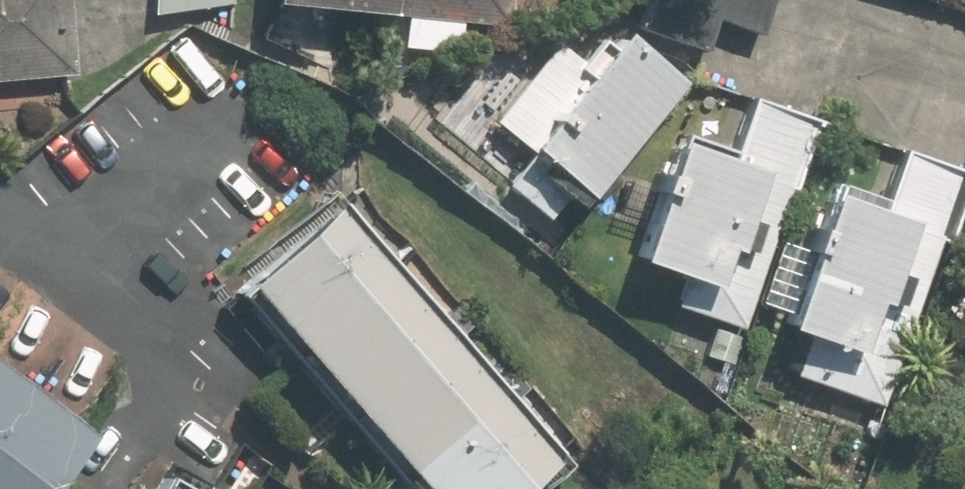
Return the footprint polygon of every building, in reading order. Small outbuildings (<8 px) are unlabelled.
[(62,68),(55,0),(0,0),(0,74),(62,68)] [(140,13),(226,4),(226,0),(141,0),(140,13)] [(495,20),(497,0),(325,0),(495,20)] [(768,0),(693,0),(692,3),(684,0),(640,0),(632,24),(702,49),(713,18),(757,33),(768,0)] [(572,193),(575,196),(671,82),(606,26),(577,61),(556,44),(489,123),(530,156),(505,187),(546,222),(572,193)] [(647,129),(605,251),(673,276),(664,302),(738,329),(810,120),(738,95),(720,147),(663,128),(661,134),(647,129)] [(798,178),(750,316),(792,331),(778,373),(870,405),(929,235),(940,238),(962,173),(885,145),(869,194),(815,175),(812,182),(798,178)] [(393,488),(492,488),(542,444),(314,188),(209,282),(393,488)] [(68,426),(0,376),(0,488),(23,488),(68,426)]
